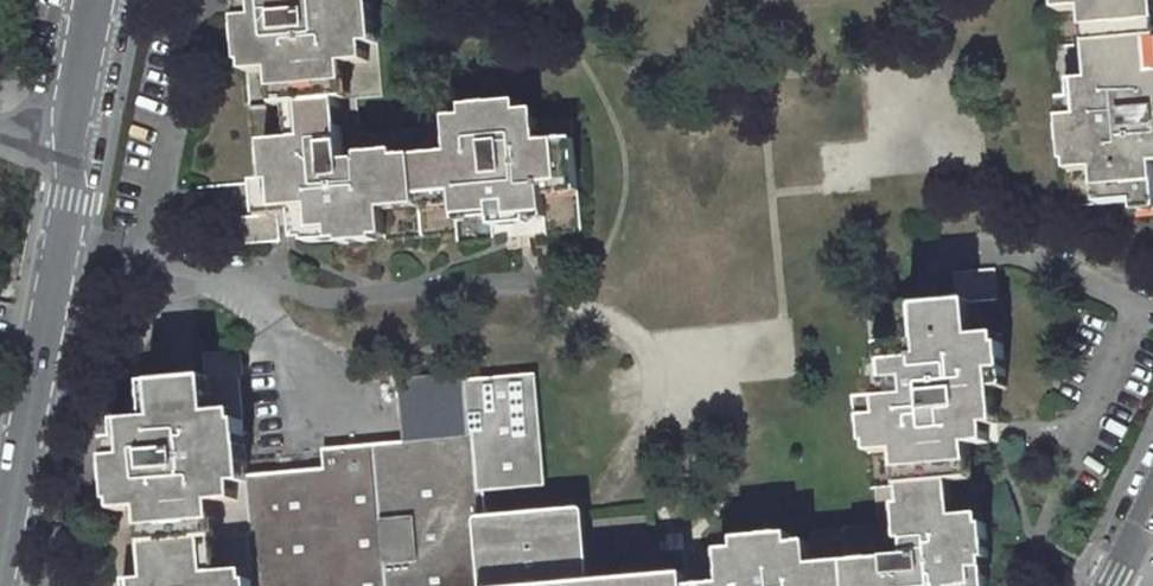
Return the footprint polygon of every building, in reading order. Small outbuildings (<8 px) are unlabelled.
[(535,100),(446,108),(447,127),(359,133),(357,99),(383,97),(374,0),(270,0),(271,16),(240,19),(245,73),(248,73),(259,216),(223,219),(226,246),(280,240),(277,211),(294,209),(299,249),(457,231),(457,235),(494,230),(493,219),(545,213),(547,235),(583,232),(572,118),(537,122),(535,100)] [(1060,48),(1057,48),(1070,207),(1135,202),(1152,200),(1152,0),(1056,0),(1060,48)] [(203,114),(193,115),(194,125),(204,124),(203,114)] [(1135,202),(1136,212),(1152,210),(1152,200),(1135,202)] [(136,581),(137,585),(992,585),(983,479),(971,480),(969,465),(972,465),(970,445),(989,444),(988,426),(999,425),(995,389),(1007,388),(996,268),(954,272),(956,303),(868,311),(873,364),(861,365),(871,490),(875,489),(878,524),(843,527),(844,529),(735,538),(736,549),(708,551),(707,532),(650,537),(648,514),(585,519),(584,512),(490,520),(487,488),(546,482),(536,374),(469,380),(468,372),(399,378),(404,442),(372,445),(323,449),(325,469),(250,475),(245,420),(241,376),(239,351),(203,354),(205,379),(147,384),(150,419),(120,421),(123,457),(110,458),(114,502),(118,502),(119,512),(144,510),(145,529),(150,580),(136,581)]
